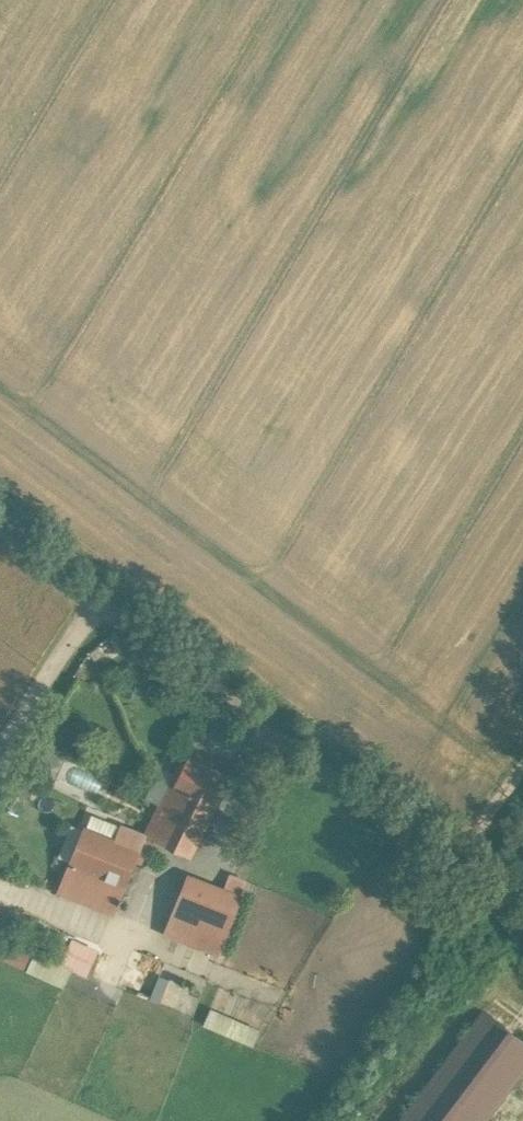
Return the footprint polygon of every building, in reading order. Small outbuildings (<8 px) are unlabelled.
[(191,757),(179,782),(173,779),(148,832),(191,853),(215,804),(216,804),(230,776),(191,757)] [(118,840),(87,828),(73,862),(124,883),(144,834),(124,826),(118,840)] [(124,883),(73,862),(63,887),(114,907),(124,883)] [(224,889),(190,875),(166,933),(218,953),(246,880),(230,873),(224,889)] [(66,981),(75,959),(74,970),(86,941),(47,925),(23,924),(67,941),(66,956),(44,947),(44,936),(21,934),(14,932),(8,931),(0,928),(0,955),(66,981)] [(522,1060),(522,1034),(476,1002),(396,1120),(482,1120),(522,1060)] [(259,1030),(211,1009),(206,1022),(254,1042),(259,1030)]
